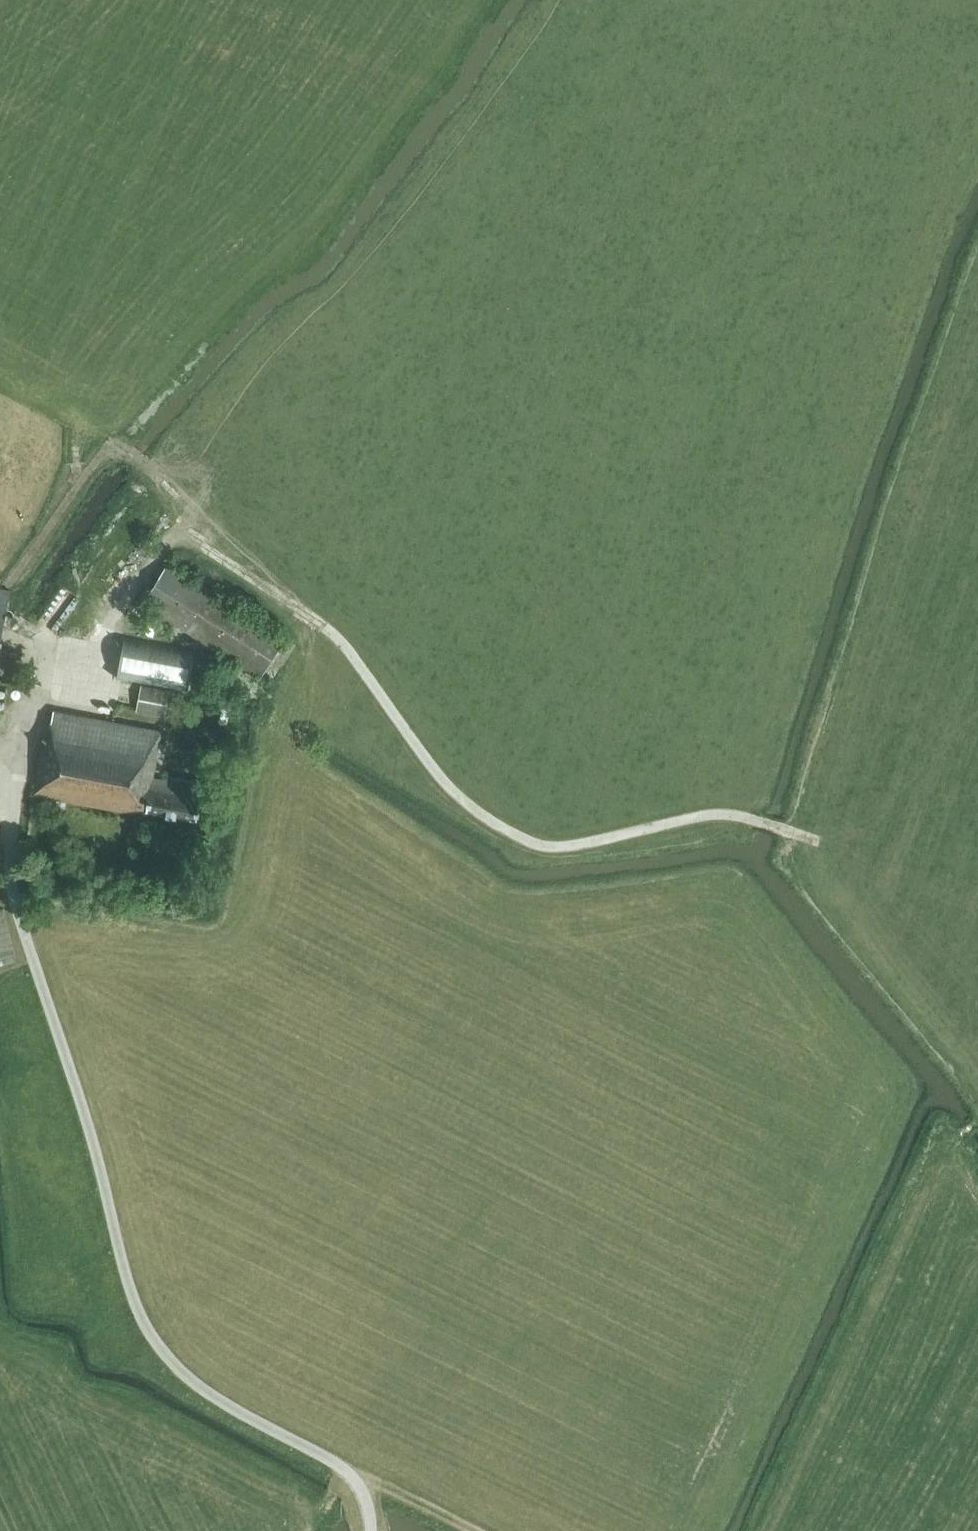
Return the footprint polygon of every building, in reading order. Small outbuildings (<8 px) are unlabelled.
[(260,678),(286,637),(288,634),(169,559),(141,603),(260,678)] [(10,589),(0,587),(0,643),(10,589)] [(143,677),(140,705),(169,708),(172,680),(143,677)] [(201,795),(203,784),(154,775),(162,729),(53,709),(48,739),(43,738),(33,794),(106,806),(107,801),(197,818),(201,795)]
